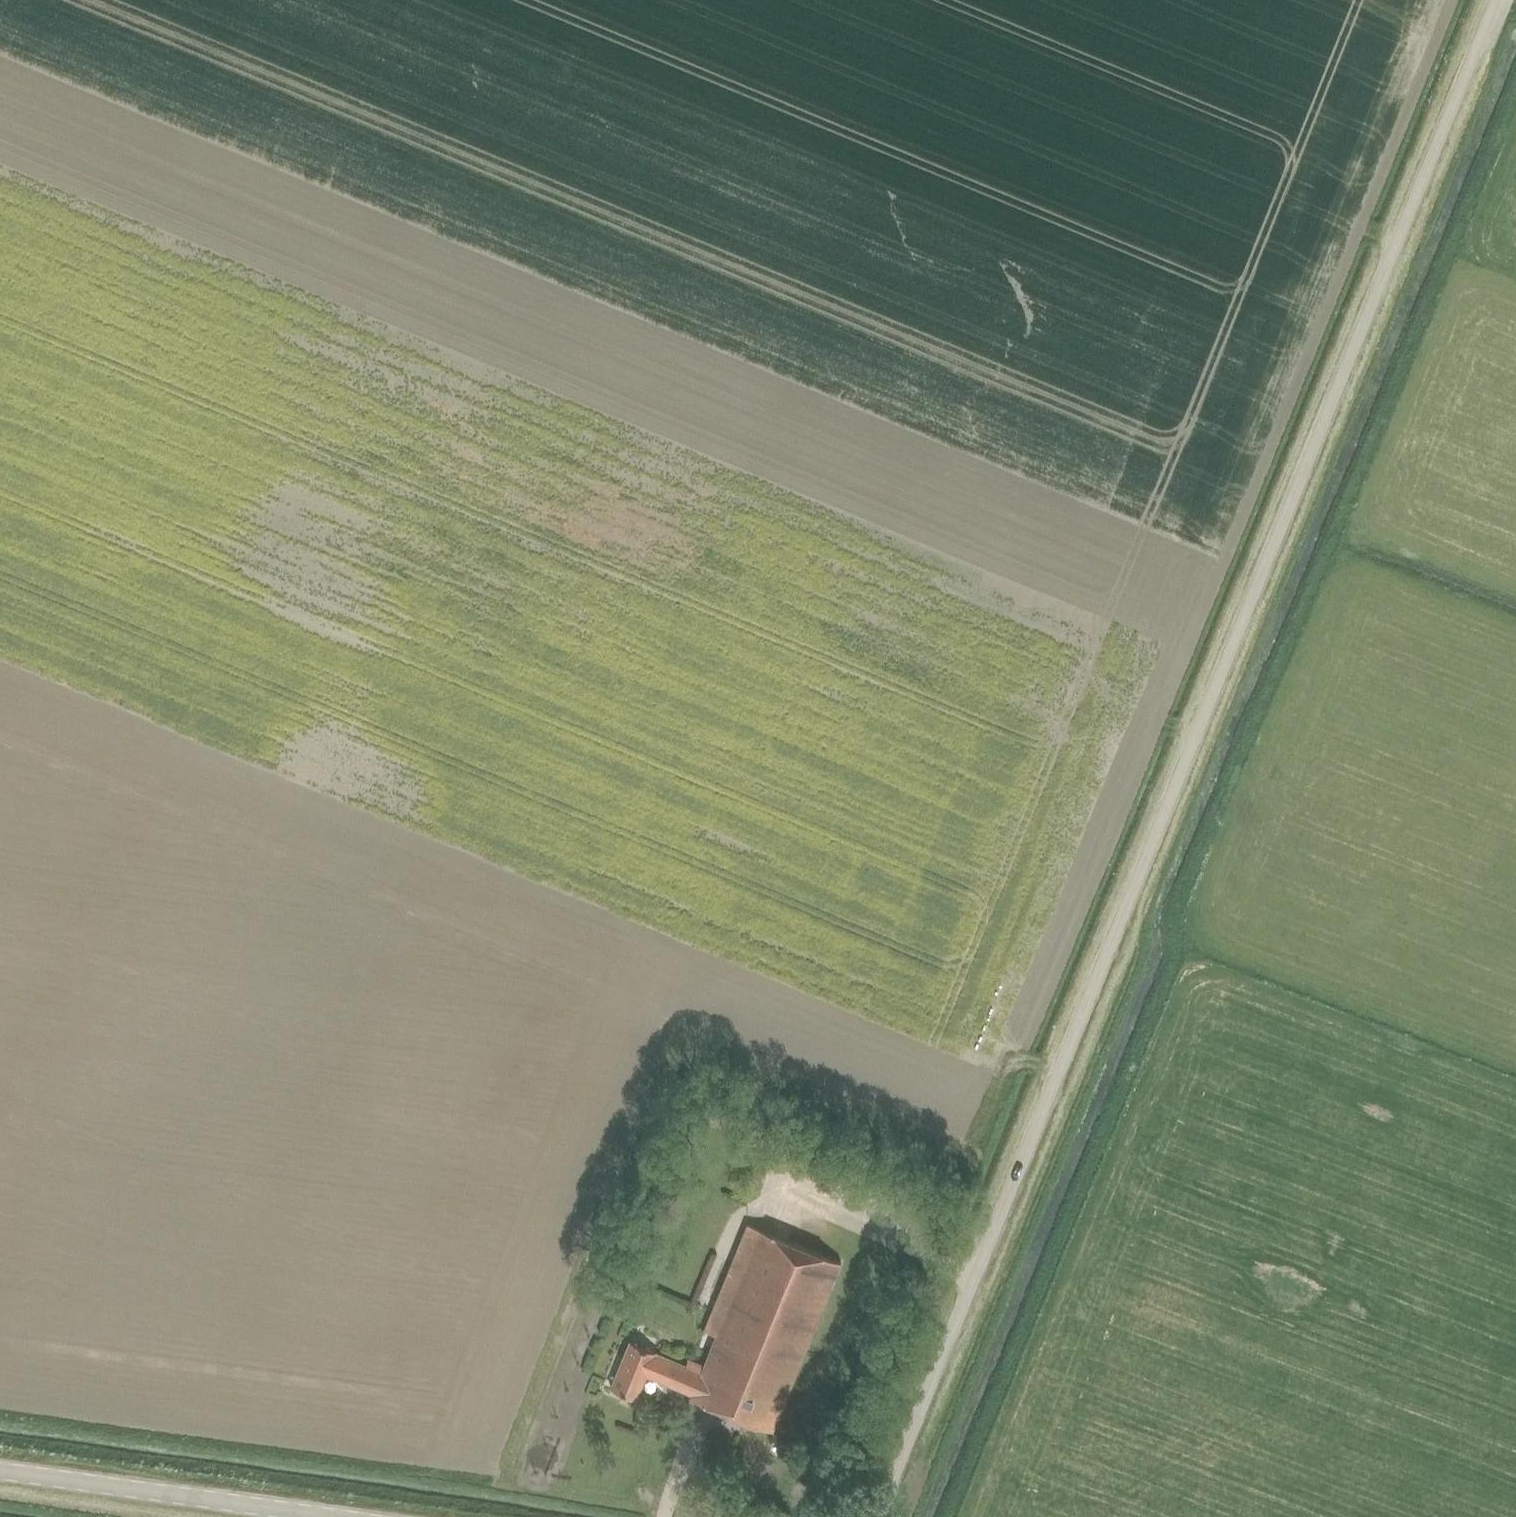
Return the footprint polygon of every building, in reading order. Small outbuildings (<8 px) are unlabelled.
[(773,1433),(843,1263),(750,1226),(707,1331),(718,1336),(706,1367),(688,1360),(686,1365),(627,1341),(608,1388),(634,1398),(644,1374),(693,1394),(691,1399),(773,1433)]
